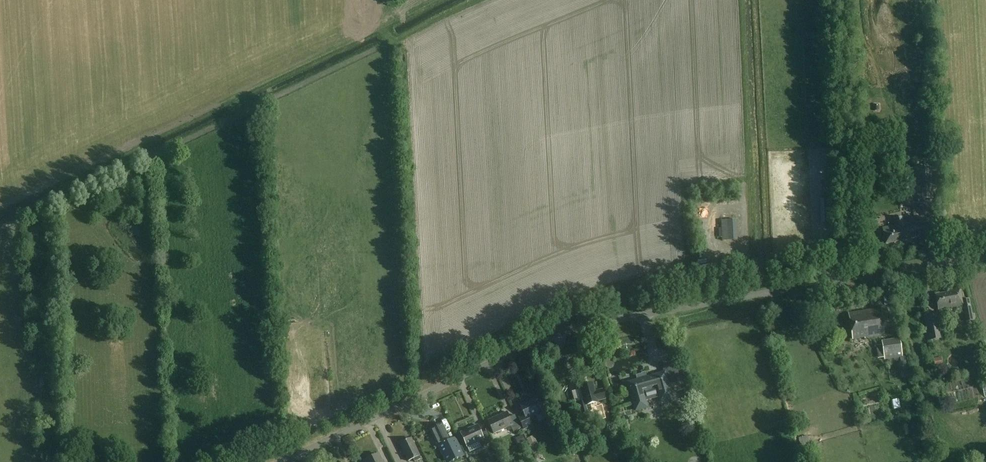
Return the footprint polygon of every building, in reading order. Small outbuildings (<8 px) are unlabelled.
[(827,148),(812,149),(815,215),(823,214),(821,180),(829,179),(827,148)] [(786,193),(794,192),(793,185),(787,182),(786,178),(784,164),(789,162),(786,156),(777,157),(780,152),(772,153),(774,172),(776,174),(773,179),(774,194),(778,187),(779,196),(790,202),(784,205),(786,223),(791,214),(786,211),(796,207),(799,209),(806,206),(806,212),(814,211),(813,204),(808,202),(795,203),(795,198),(788,199),(786,193)] [(911,169),(912,200),(933,200),(932,169),(911,169)] [(727,203),(726,195),(715,196),(716,203),(727,203)] [(883,228),(886,243),(923,236),(924,238),(933,236),(930,220),(915,223),(914,222),(905,224),(904,218),(894,220),(895,226),(883,228)] [(737,220),(728,220),(728,224),(722,224),(723,240),(738,240),(737,220)] [(963,301),(960,288),(949,291),(949,292),(935,295),(938,310),(964,305),(967,322),(976,321),(975,314),(972,314),(970,299),(963,301)] [(885,335),(880,308),(848,313),(853,340),(885,335)] [(941,325),(938,313),(924,316),(926,328),(924,328),(927,342),(940,339),(937,326),(941,325)] [(903,357),(900,339),(882,342),(885,360),(903,357)] [(647,408),(645,401),(643,390),(657,386),(661,402),(672,398),(669,385),(681,382),(676,363),(664,367),(665,373),(647,378),(646,372),(641,373),(642,375),(637,376),(638,380),(628,383),(636,411),(647,408)] [(595,392),(593,384),(581,387),(585,401),(578,403),(581,414),(587,413),(586,406),(606,400),(603,390),(595,392)] [(545,412),(538,398),(520,406),(524,415),(518,418),(523,430),(532,426),(529,420),(545,412)] [(509,418),(507,412),(488,421),(494,434),(511,426),(513,432),(521,429),(515,415),(509,418)] [(442,424),(430,430),(438,447),(443,445),(451,461),(452,461),(458,459),(450,442),(451,441),(442,424)] [(481,434),(478,425),(461,433),(467,447),(478,442),(481,448),(492,443),(487,431),(481,434)] [(524,436),(516,439),(519,445),(526,442),(524,436)] [(411,439),(400,444),(408,461),(413,459),(415,461),(421,459),(420,456),(411,439)]
